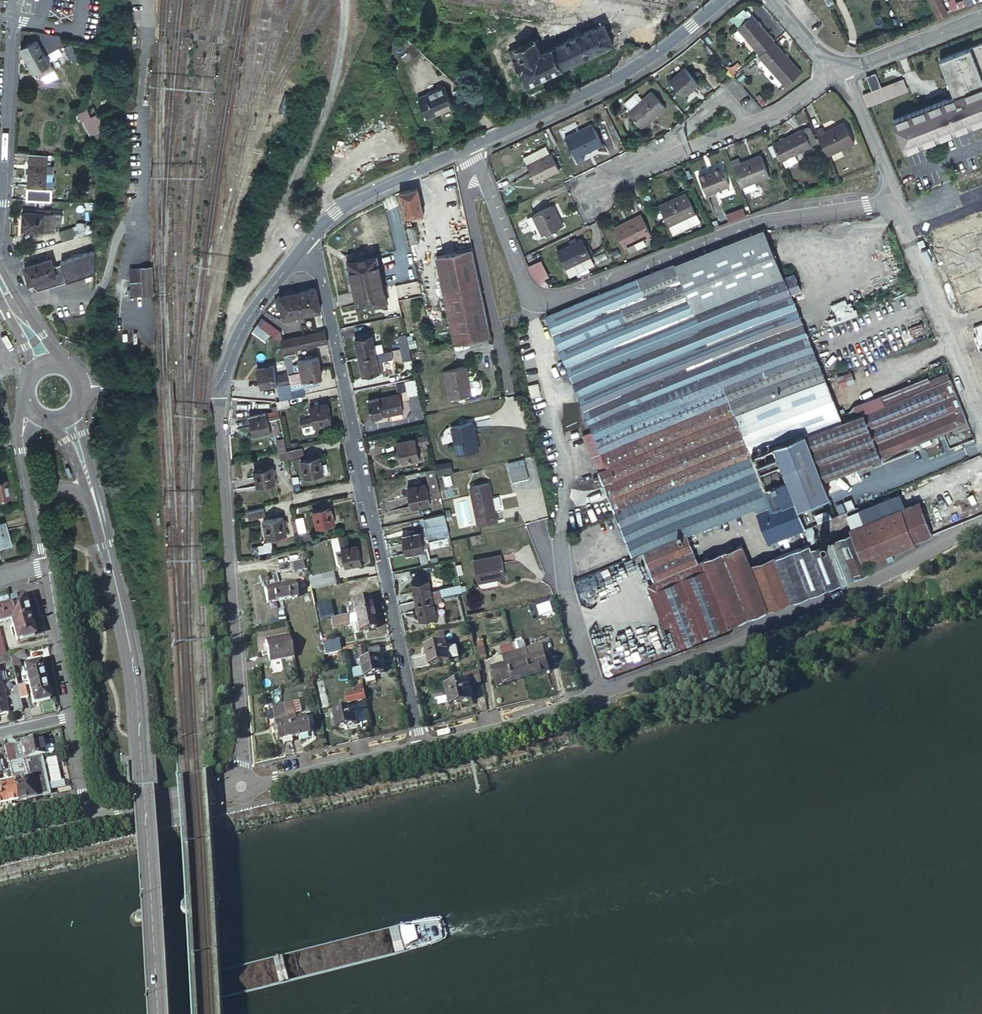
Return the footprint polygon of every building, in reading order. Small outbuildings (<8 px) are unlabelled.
[(418,24),(424,25),(429,1),(423,0),(418,24)] [(958,8),(954,0),(944,4),(943,1),(932,6),(937,16),(958,8)] [(775,41),(775,40),(753,14),(738,27),(759,53),(775,41)] [(538,36),(515,48),(531,81),(617,39),(607,19),(545,49),(538,36)] [(61,33),(31,29),(36,38),(53,68),(71,59),(61,33)] [(417,41),(407,32),(403,36),(412,46),(417,41)] [(53,68),(36,38),(21,46),(38,77),(53,68)] [(759,53),(758,55),(784,86),(801,72),(775,41),(759,53)] [(940,57),(953,97),(981,88),(981,43),(940,57)] [(669,79),(683,96),(698,83),(684,66),(669,79)] [(881,82),(876,69),(867,73),(872,85),(881,82)] [(421,93),(431,115),(458,103),(447,81),(421,93)] [(626,109),(639,126),(664,106),(650,89),(626,109)] [(981,125),(981,90),(894,119),(904,151),(981,125)] [(81,119),(89,133),(96,129),(92,112),(81,119)] [(819,125),(813,128),(826,155),(852,142),(841,121),(822,131),(819,125)] [(564,139),(575,163),(584,159),(581,154),(600,145),(592,126),(564,139)] [(771,142),(779,161),(810,149),(802,130),(771,142)] [(426,151),(428,155),(436,152),(434,147),(426,151)] [(525,161),(533,180),(557,169),(549,151),(525,161)] [(49,153),(30,152),(29,169),(28,176),(27,186),(53,187),(54,172),(48,171),(49,153)] [(736,156),(729,160),(739,186),(767,175),(758,153),(738,161),(736,156)] [(696,172),(703,193),(726,184),(719,164),(696,172)] [(417,188),(399,192),(405,216),(423,213),(417,188)] [(656,201),(666,223),(673,219),(677,229),(691,223),(687,213),(693,210),(684,189),(656,201)] [(539,233),(540,233),(560,223),(550,203),(530,213),(539,233)] [(725,214),(729,223),(746,216),(743,207),(725,214)] [(612,224),(624,245),(650,232),(639,210),(612,224)] [(698,220),(693,210),(687,213),(691,223),(698,220)] [(23,211),(23,229),(53,230),(54,222),(60,222),(61,213),(23,211)] [(539,233),(530,213),(522,217),(528,230),(532,229),(534,235),(539,233)] [(673,219),(666,223),(670,232),(677,229),(673,219)] [(95,228),(95,220),(79,224),(78,234),(95,228)] [(407,226),(410,242),(417,241),(419,238),(416,224),(407,226)] [(728,398),(752,457),(770,502),(772,508),(792,500),(772,444),(801,433),(803,438),(835,425),(836,426),(842,423),(839,416),(790,293),(799,289),(793,274),(784,278),(764,229),(675,265),(728,398)] [(555,248),(562,265),(563,265),(587,254),(588,254),(579,237),(555,248)] [(24,265),(30,282),(34,283),(35,285),(39,288),(43,287),(66,279),(95,271),(95,248),(60,259),(61,262),(53,265),(50,257),(24,265)] [(490,334),(471,248),(436,255),(455,341),(490,334)] [(587,254),(563,265),(566,273),(591,262),(587,254)] [(349,260),(358,306),(386,300),(377,255),(349,260)] [(536,259),(530,262),(537,277),(540,276),(536,266),(538,265),(536,259)] [(603,486),(614,513),(752,457),(728,398),(675,265),(547,316),(593,432),(583,435),(599,477),(593,479),(597,488),(603,486)] [(132,268),(133,295),(154,294),(153,268),(132,268)] [(312,311),(320,309),(316,288),(307,289),(312,311)] [(303,313),(312,311),(307,289),(299,291),(303,313)] [(283,317),(303,313),(299,291),(279,295),(283,317)] [(279,339),(281,339),(282,338),(280,331),(262,317),(258,323),(271,333),(279,339)] [(258,323),(253,331),(266,341),(271,333),(258,323)] [(318,345),(327,343),(325,330),(316,332),(318,345)] [(290,337),(293,350),(295,349),(318,345),(316,332),(290,337)] [(408,347),(405,334),(396,336),(399,349),(408,347)] [(354,338),(358,358),(375,354),(373,346),(371,335),(354,338)] [(282,338),(281,339),(283,352),(293,350),(290,337),(282,338)] [(373,346),(375,354),(382,352),(381,344),(373,346)] [(402,361),(411,359),(408,347),(399,349),(402,361)] [(293,350),(283,352),(287,372),(294,371),(293,364),(291,357),(296,356),(295,349),(293,350)] [(375,354),(358,358),(362,375),(379,372),(376,362),(393,358),(391,350),(382,352),(375,354)] [(303,369),(319,366),(318,356),(313,357),(312,354),(305,356),(306,359),(301,360),(302,363),(303,369)] [(293,364),(294,371),(303,369),(302,363),(293,364)] [(289,381),(287,372),(275,375),(273,364),(256,368),(260,385),(277,382),(277,384),(289,381)] [(321,375),(319,366),(303,369),(294,371),(287,372),(289,381),(289,382),(321,375)] [(444,371),(450,398),(471,394),(471,393),(468,381),(464,366),(444,371)] [(840,388),(855,382),(851,372),(836,378),(840,388)] [(792,500),(796,509),(829,497),(828,494),(822,480),(857,467),(860,473),(874,467),(871,461),(942,433),(968,423),(948,373),(928,381),(927,377),(853,406),(847,413),(839,416),(842,423),(836,426),(835,425),(803,438),(801,433),(772,444),(792,500)] [(414,378),(405,380),(409,397),(417,395),(414,378)] [(468,381),(471,393),(478,392),(480,389),(478,381),(475,379),(468,381)] [(292,397),(305,394),(304,387),(291,389),(292,397)] [(368,401),(372,418),(379,416),(401,411),(397,395),(368,401)] [(277,400),(276,400),(277,407),(289,404),(288,398),(277,400)] [(299,419),(301,426),(313,423),(313,426),(330,423),(326,403),(310,407),(312,417),(299,419)] [(266,419),(279,416),(278,409),(265,412),(265,411),(248,414),(252,433),(268,430),(266,419)] [(456,425),(462,454),(483,450),(477,421),(456,425)] [(975,442),(968,423),(942,433),(950,452),(975,442)] [(429,442),(427,435),(415,438),(415,439),(396,443),(400,463),(420,460),(416,445),(429,442)] [(286,450),(287,457),(304,454),(302,446),(286,450)] [(280,459),(287,457),(286,450),(279,451),(280,459)] [(301,459),(304,478),(323,474),(323,473),(328,473),(326,463),(321,465),(320,455),(301,459)] [(614,513),(631,557),(641,553),(684,536),(697,531),(719,522),(753,508),(770,502),(752,457),(614,513)] [(437,475),(453,473),(451,461),(435,464),(437,475)] [(272,465),(254,469),(258,487),(276,483),(272,465)] [(510,469),(512,482),(528,479),(526,465),(510,469)] [(822,480),(828,494),(862,480),(860,473),(857,467),(822,480)] [(423,472),(425,480),(435,478),(433,470),(423,472)] [(466,488),(472,516),(492,512),(486,483),(466,488)] [(407,488),(411,508),(430,504),(426,484),(407,488)] [(859,511),(863,523),(901,508),(896,496),(859,511)] [(804,530),(803,527),(796,509),(792,500),(772,508),(770,502),(753,508),(767,545),(804,530)] [(823,543),(839,582),(869,570),(869,568),(894,559),(891,550),(933,533),(920,501),(901,508),(863,523),(851,528),(853,531),(823,543)] [(808,505),(796,509),(803,527),(815,522),(808,505)] [(330,507),(312,510),(315,528),(334,524),(330,507)] [(265,515),(264,508),(248,511),(250,519),(265,515)] [(444,514),(429,517),(431,529),(433,539),(435,547),(451,543),(450,540),(444,514)] [(266,520),(271,540),(288,536),(283,516),(266,520)] [(303,518),(296,520),(299,532),(305,530),(303,518)] [(0,523),(0,545),(9,543),(3,522),(0,523)] [(719,522),(697,531),(701,541),(723,533),(719,522)] [(433,539),(431,529),(420,532),(422,541),(433,539)] [(422,541),(420,532),(402,535),(406,554),(424,551),(422,541)] [(347,546),(345,534),(338,535),(339,536),(341,547),(340,548),(344,566),(361,562),(357,544),(347,546)] [(684,536),(641,553),(678,646),(766,611),(749,567),(741,546),(696,564),(684,536)] [(823,543),(810,548),(826,587),(839,582),(823,543)] [(773,558),(790,602),(826,587),(810,548),(809,544),(773,558)] [(474,560),(478,581),(505,575),(501,554),(474,560)] [(749,567),(766,611),(790,602),(773,558),(749,567)] [(294,571),(306,569),(304,559),(292,561),(294,571)] [(259,575),(261,582),(268,581),(266,574),(259,575)] [(311,580),(313,587),(326,584),(325,577),(311,580)] [(412,583),(416,601),(440,596),(461,591),(460,583),(439,588),(439,591),(431,592),(428,580),(412,583)] [(278,586),(281,600),(297,597),(294,583),(278,586)] [(266,603),(281,600),(278,586),(264,590),(266,603)] [(440,596),(416,601),(420,620),(436,617),(433,602),(442,601),(440,596)] [(355,614),(371,611),(368,597),(352,600),(355,614)] [(15,618),(20,639),(35,635),(25,601),(21,598),(0,604),(0,622),(15,618)] [(315,605),(318,619),(330,617),(327,603),(315,605)] [(375,628),(371,611),(355,614),(359,632),(375,628)] [(347,616),(330,619),(332,627),(348,624),(347,616)] [(426,647),(430,666),(451,662),(445,633),(440,634),(442,644),(426,647)] [(270,666),(295,660),(290,639),(265,644),(270,666)] [(336,641),(322,644),(325,656),(338,652),(336,641)] [(523,641),(513,643),(514,648),(515,652),(525,648),(523,641)] [(478,645),(481,659),(488,658),(485,644),(478,645)] [(541,644),(525,648),(528,657),(544,653),(541,644)] [(365,647),(358,648),(360,660),(361,660),(365,676),(384,673),(381,656),(367,658),(367,657),(381,654),(379,645),(365,647)] [(515,652),(523,679),(549,671),(544,653),(528,657),(525,648),(515,652)] [(26,658),(24,651),(10,654),(12,662),(13,665),(21,663),(20,660),(26,658)] [(496,686),(523,679),(515,652),(502,655),(505,664),(494,667),(491,668),(496,686)] [(12,662),(10,654),(5,655),(0,656),(0,665),(12,662)] [(505,664),(502,655),(491,658),(494,667),(505,664)] [(30,684),(44,680),(40,662),(29,664),(26,665),(30,684)] [(482,684),(479,671),(459,675),(461,682),(445,685),(450,706),(473,701),(470,686),(482,684)] [(48,699),(44,680),(30,684),(34,702),(48,699)] [(26,685),(17,687),(19,694),(20,699),(28,697),(26,685)] [(353,702),(366,699),(364,692),(356,694),(347,695),(348,703),(353,702)] [(14,711),(22,709),(20,699),(19,694),(11,695),(14,711)] [(289,704),(283,705),(286,717),(291,716),(289,704)] [(283,743),(292,741),(291,738),(287,721),(286,717),(283,705),(272,707),(276,723),(273,724),(277,741),(282,740),(283,743)] [(333,711),(337,730),(358,725),(354,707),(349,708),(333,711)] [(311,716),(287,721),(291,738),(309,734),(307,728),(313,726),(311,716)] [(40,738),(21,743),(24,759),(40,756),(44,755),(42,746),(40,738)] [(21,743),(12,745),(16,761),(24,759),(21,743)] [(44,755),(52,753),(54,749),(52,746),(50,744),(42,746),(44,755)] [(4,747),(6,755),(8,763),(10,763),(16,761),(12,745),(4,747)] [(16,761),(10,763),(11,769),(14,782),(18,802),(49,795),(40,756),(24,759),(16,761)] [(18,802),(14,782),(0,785),(0,800),(1,806),(18,802)]
